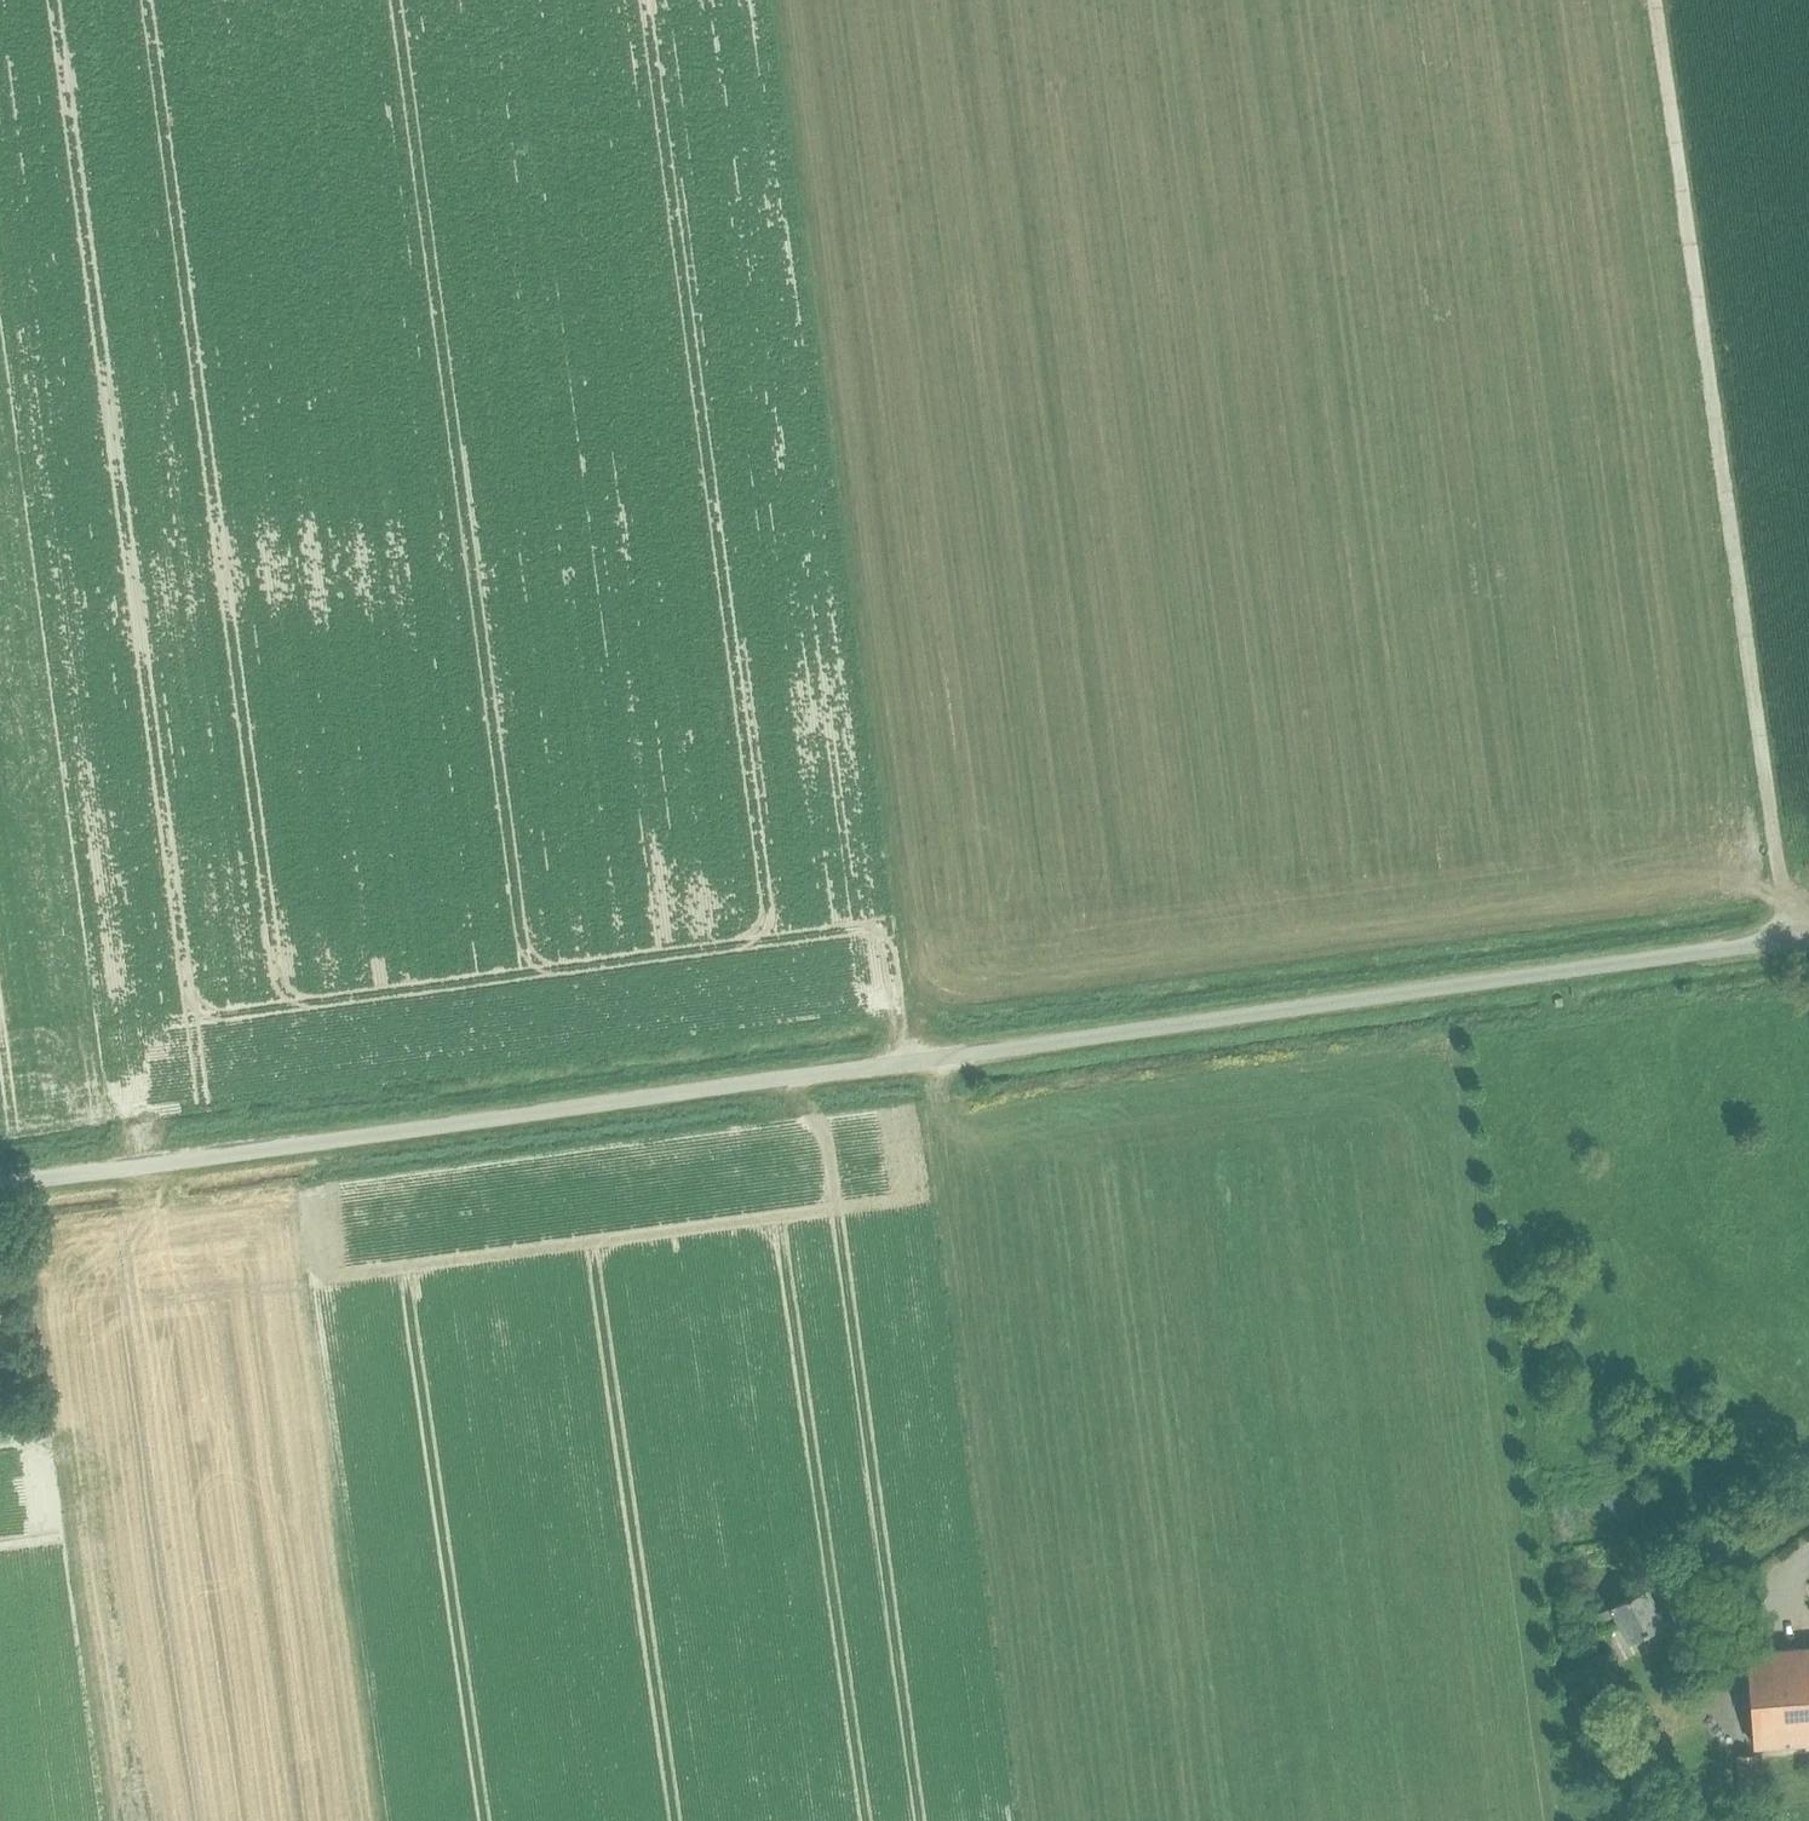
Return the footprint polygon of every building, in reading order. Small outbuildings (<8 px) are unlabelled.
[(1630,1642),(1693,1609),(1675,1575),(1596,1616),(1604,1631),(1620,1623),(1630,1642)] [(1749,1651),(1756,1748),(1808,1744),(1808,1646),(1749,1651)] [(1737,1755),(1741,1796),(1760,1794),(1756,1753),(1737,1755)]
